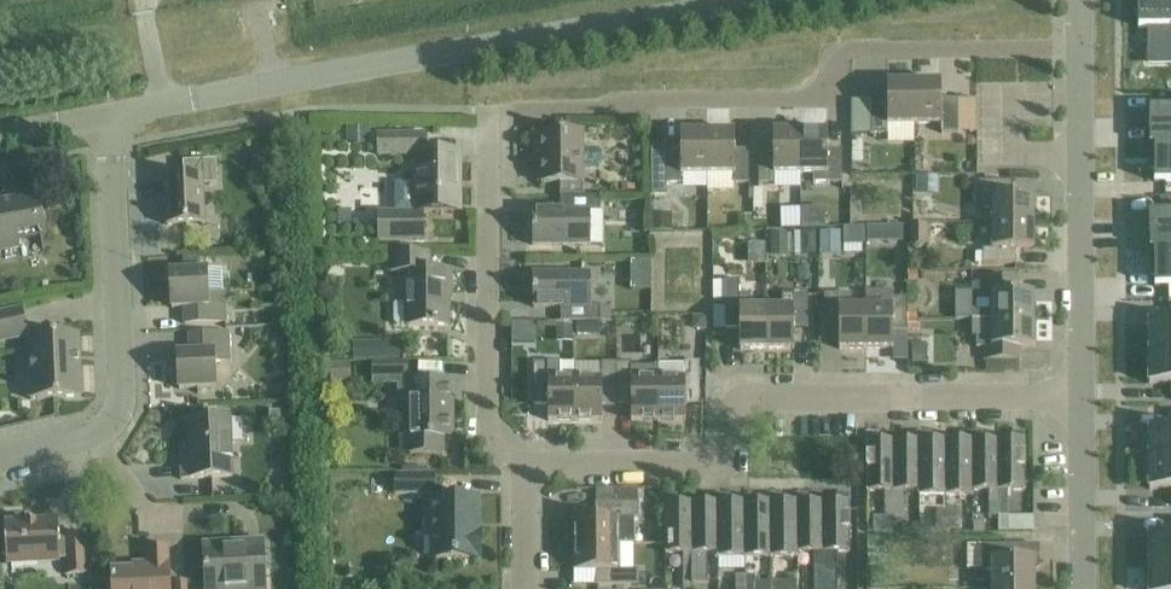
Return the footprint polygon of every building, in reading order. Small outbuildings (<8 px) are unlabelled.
[(1138,28),(1150,28),(1151,63),(1170,63),(1170,0),(1138,0),(1138,28)] [(887,100),(872,101),(873,135),(888,134),(888,125),(916,125),(916,83),(887,84),(887,100)] [(959,119),(959,102),(958,99),(942,99),(942,83),(916,83),(916,125),(942,124),(942,134),(959,134),(959,132),(959,119)] [(978,99),(958,99),(959,102),(959,119),(959,132),(979,132),(978,99)] [(1150,123),(1150,145),(1170,145),(1170,109),(1153,109),(1153,123),(1150,123)] [(350,143),(369,143),(369,128),(350,128),(341,128),(341,134),(350,134),(350,143)] [(826,132),(800,133),(800,174),(814,174),(814,184),(827,184),(843,183),(842,150),(826,150),(826,132)] [(599,154),(583,154),(583,133),(540,133),(540,182),(561,182),(561,197),(583,197),(583,167),(599,167),(605,165),(605,156),(599,154)] [(666,152),(651,152),(652,196),(666,196),(666,185),(684,185),(684,175),(708,175),(708,133),(681,134),(681,151),(666,152)] [(708,133),(708,175),(733,175),(733,184),(750,184),(750,151),(736,151),(735,133),(708,133)] [(800,174),(800,133),(774,133),(774,150),(760,151),(760,184),(775,184),(774,174),(800,174)] [(424,212),(462,211),(461,153),(427,154),(427,135),(379,135),(379,156),(416,156),(416,184),(397,184),(397,213),(380,213),(380,241),(424,241),(424,212)] [(862,143),(852,143),(852,163),(862,163),(862,143)] [(1150,145),(1150,146),(1155,146),(1155,164),(1155,172),(1155,182),(1159,182),(1165,182),(1170,182),(1170,145),(1150,145)] [(253,157),(254,176),(265,175),(264,156),(253,157)] [(164,177),(167,225),(204,224),(203,186),(217,185),(216,160),(182,162),(183,176),(164,177)] [(938,175),(916,175),(917,193),(938,193),(938,175)] [(991,223),(1034,222),(1033,196),(1013,196),(1013,182),(979,182),(979,208),(991,208),(991,223)] [(762,190),(753,190),(753,210),(762,210),(762,190)] [(20,247),(19,242),(46,237),(43,223),(48,222),(46,212),(41,213),(38,194),(0,202),(0,251),(20,247)] [(601,213),(601,198),(561,198),(561,211),(533,212),(533,246),(591,246),(591,213),(601,213)] [(815,204),(797,204),(797,224),(816,224),(815,204)] [(1150,227),(1151,250),(1170,250),(1170,213),(1160,213),(1154,213),(1154,227),(1150,227)] [(673,232),(673,214),(652,214),(652,232),(673,232)] [(753,217),(739,217),(739,229),(754,229),(753,217)] [(984,242),(983,221),(972,221),(972,242),(984,242)] [(1034,222),(991,223),(991,250),(982,250),(983,264),(1016,264),(1016,250),(1034,250),(1034,222)] [(903,226),(889,226),(889,227),(889,241),(903,241),(903,226)] [(912,239),(927,239),(927,227),(912,227),(912,239)] [(864,229),(843,229),(843,247),(864,247),(864,229)] [(815,230),(801,230),(801,253),(815,253),(815,230)] [(842,231),(821,232),(821,248),(842,248),(842,231)] [(765,245),(765,232),(751,232),(751,245),(765,245)] [(772,234),(772,253),(789,253),(789,234),(772,234)] [(1151,250),(1151,251),(1155,250),(1155,255),(1155,268),(1155,286),(1161,286),(1168,286),(1168,287),(1169,286),(1170,286),(1170,250),(1151,250)] [(409,325),(409,326),(450,326),(449,294),(452,294),(452,272),(431,272),(431,256),(393,256),(393,273),(409,273),(409,302),(395,305),(395,322),(409,325)] [(222,270),(207,271),(207,269),(170,271),(172,308),(184,308),(185,325),(226,323),(225,294),(223,294),(222,270)] [(919,272),(909,272),(909,283),(918,283),(919,272)] [(611,322),(611,306),(591,306),(591,274),(534,274),(534,307),(562,307),(562,322),(611,322)] [(994,321),(1035,320),(1034,294),(1019,294),(1019,279),(986,279),(986,285),(973,285),(974,321),(993,320),(994,321)] [(767,351),(767,309),(752,309),(752,296),(740,296),(740,281),(714,281),(714,300),(726,300),(726,307),(726,328),(726,330),(741,329),(741,351),(767,351)] [(866,292),(866,307),(867,349),(894,349),(894,332),(909,331),(909,320),(909,309),(909,298),(894,299),(894,292),(866,292)] [(867,349),(866,307),(853,307),(853,293),(825,294),(825,332),(840,332),(840,350),(867,349)] [(767,309),(767,351),(795,350),(794,329),(809,329),(809,296),(784,296),(784,308),(767,309)] [(726,307),(713,307),(713,328),(726,328),(726,307)] [(5,341),(4,334),(27,329),(23,309),(0,314),(0,342),(5,341)] [(919,309),(909,309),(909,320),(919,320),(919,309)] [(705,317),(692,317),(692,331),(705,331),(705,317)] [(909,320),(909,331),(919,331),(919,320),(909,320)] [(993,320),(974,321),(974,335),(978,335),(978,348),(987,348),(987,362),(1006,361),(1020,361),(1020,347),(1035,347),(1035,320),(994,321),(993,320)] [(577,323),(577,336),(589,336),(589,323),(577,323)] [(1159,323),(1150,323),(1150,353),(1150,354),(1170,354),(1170,323),(1159,323)] [(557,325),(557,337),(573,337),(573,325),(557,325)] [(179,389),(216,388),(215,362),(231,361),(230,333),(189,335),(190,352),(177,352),(179,389)] [(36,379),(37,400),(82,398),(79,334),(28,336),(30,380),(36,379)] [(594,339),(594,357),(611,357),(611,340),(594,339)] [(385,341),(370,341),(370,360),(385,360),(385,341)] [(1150,354),(1150,384),(1154,384),(1170,384),(1170,354),(1150,354)] [(1006,361),(987,362),(987,371),(1006,371),(1006,361)] [(617,363),(576,364),(576,380),(576,421),(602,421),(602,406),(617,406),(617,363)] [(632,363),(617,363),(617,406),(631,406),(631,421),(659,421),(659,368),(632,368),(632,364),(632,363)] [(685,365),(659,365),(659,368),(659,421),(685,421),(685,406),(700,406),(700,363),(685,363),(685,365)] [(324,383),(324,394),(341,394),(341,382),(352,382),(352,364),(324,364),(324,383)] [(408,377),(408,364),(373,364),(373,378),(408,377)] [(576,421),(576,380),(560,380),(560,364),(534,364),(534,407),(548,407),(548,421),(576,421)] [(6,375),(7,396),(20,395),(19,374),(6,375)] [(444,437),(454,437),(454,414),(451,414),(450,382),(406,382),(406,403),(412,403),(412,419),(408,422),(407,427),(407,430),(408,434),(412,437),(412,455),(444,454),(444,437)] [(280,415),(268,416),(269,427),(281,426),(280,415)] [(182,480),(234,478),(231,419),(187,421),(189,455),(181,455),(182,480)] [(1157,429),(1150,429),(1150,460),(1170,460),(1170,429),(1157,429)] [(1014,442),(999,442),(999,516),(1009,516),(1009,492),(1026,492),(1026,434),(1014,434),(1014,442)] [(895,517),(895,443),(880,443),(880,435),(868,436),(869,493),(886,493),(886,517),(895,517)] [(921,497),(920,435),(910,435),(910,443),(895,443),(895,517),(905,517),(905,492),(920,492),(920,497),(921,497)] [(947,497),(947,443),(932,443),(932,435),(920,435),(921,497),(947,497)] [(962,443),(947,443),(947,497),(973,497),(973,435),(962,435),(962,443)] [(984,435),(973,435),(973,497),(974,497),(974,492),(991,492),(991,516),(999,516),(999,442),(984,442),(984,435)] [(1150,460),(1150,463),(1146,463),(1146,473),(1146,480),(1150,480),(1150,490),(1170,490),(1170,460),(1150,460)] [(435,475),(396,476),(396,494),(435,493),(435,475)] [(824,503),(825,579),(825,588),(838,588),(837,554),(851,553),(851,495),(839,496),(839,503),(824,503)] [(694,580),(693,580),(693,586),(704,585),(703,555),(720,555),(720,496),(709,496),(709,504),(694,504),(694,580)] [(746,559),(746,503),(731,503),(731,496),(720,496),(720,555),(720,559),(746,559)] [(761,503),(746,503),(746,559),(773,559),(772,496),(761,496),(761,503)] [(783,496),(772,496),(773,559),(799,559),(799,554),(798,503),(783,503),(783,496)] [(798,496),(798,503),(799,554),(816,554),(816,588),(825,588),(825,579),(824,503),(809,503),(809,496),(798,496)] [(667,497),(667,555),(684,555),(685,580),(685,588),(693,588),(693,586),(693,580),(694,580),(694,504),(679,504),(679,497),(667,497)] [(472,500),(434,500),(434,559),(480,559),(480,533),(472,533),(472,500)] [(597,518),(575,518),(575,545),(621,544),(636,544),(636,519),(640,518),(640,504),(614,504),(597,504),(597,518)] [(947,531),(947,510),(938,510),(938,531),(947,531)] [(956,510),(947,510),(947,531),(956,531),(956,510)] [(5,523),(7,564),(60,561),(60,555),(69,554),(70,575),(85,575),(83,535),(68,536),(68,537),(59,537),(58,520),(5,523)] [(974,533),(985,533),(984,520),(974,521),(974,533)] [(880,533),(892,533),(892,523),(880,523),(880,533)] [(1150,536),(1150,567),(1170,567),(1170,536),(1153,536),(1150,536)] [(206,588),(225,588),(245,588),(266,588),(264,541),(242,542),(243,549),(204,551),(206,588)] [(925,541),(901,541),(901,556),(926,556),(925,541)] [(621,544),(575,545),(575,571),(597,571),(597,586),(641,585),(640,570),(621,571),(621,544)] [(1036,561),(1017,561),(1017,546),(983,546),(968,546),(968,570),(983,569),(983,571),(994,571),(994,588),(1036,588),(1036,561)] [(112,588),(171,588),(169,563),(168,548),(146,549),(147,568),(112,569),(112,588)] [(1150,567),(1150,574),(1150,588),(1170,588),(1170,567),(1150,567)] [(746,576),(737,576),(737,588),(746,588),(746,576)] [(746,576),(746,588),(755,588),(755,576),(746,576)] [(773,586),(773,588),(799,588),(799,578),(788,578),(788,585),(773,586)] [(187,579),(174,580),(175,588),(188,588),(187,579)]
